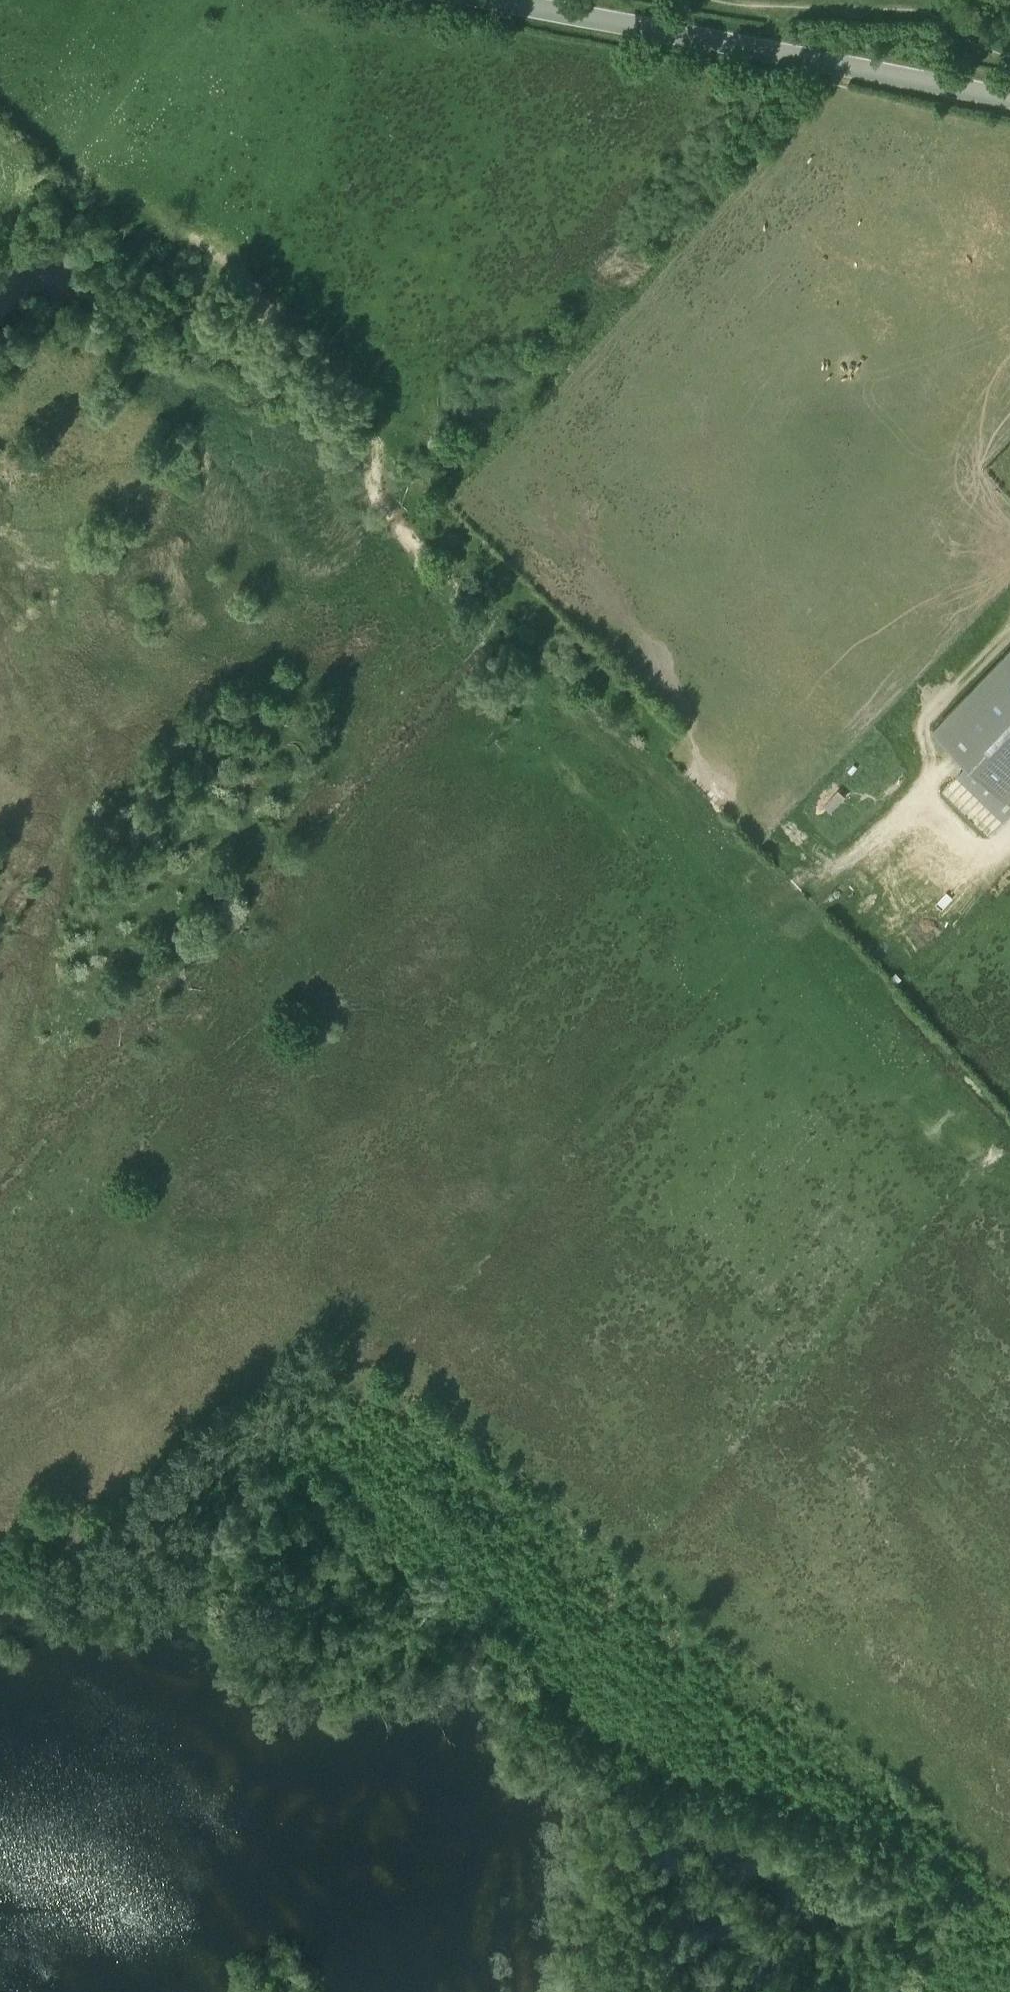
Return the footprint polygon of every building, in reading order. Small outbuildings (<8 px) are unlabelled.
[(933,728),(969,763),(1005,798),(1009,793),(1009,649),(933,728)] [(969,763),(960,773),(1007,817),(1009,814),(1009,802),(1005,798),(969,763)]
